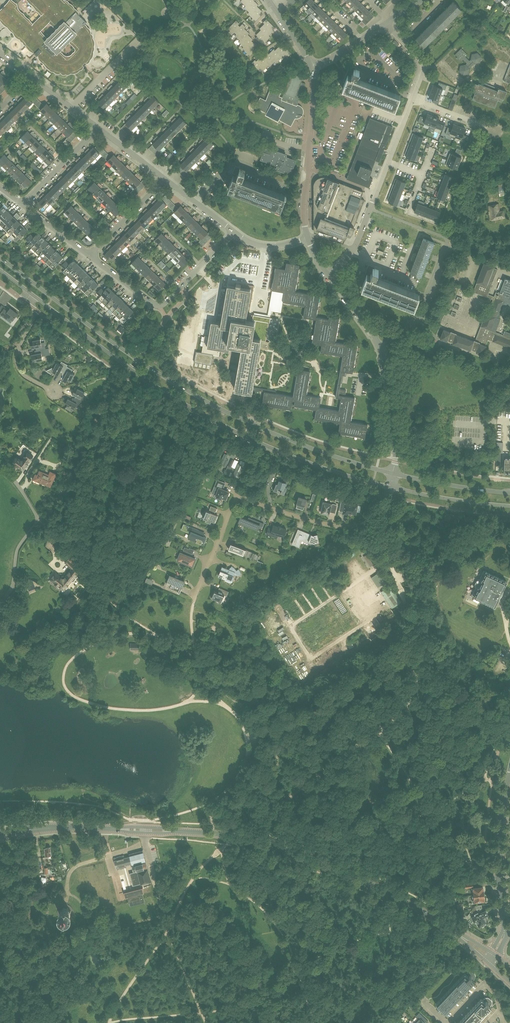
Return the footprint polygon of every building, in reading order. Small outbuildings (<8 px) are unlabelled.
[(88,24),(78,14),(77,14),(67,4),(66,5),(61,0),(28,0),(29,1),(30,0),(35,5),(34,6),(37,9),(38,8),(45,15),(33,28),(15,10),(17,9),(12,4),(0,16),(0,20),(55,74),(56,73),(57,73),(58,73),(59,74),(60,74),(61,74),(62,74),(63,75),(64,75),(65,75),(66,75),(67,75),(68,75),(69,74),(70,74),(71,74),(72,74),(73,74),(74,73),(75,73),(77,72),(78,71),(79,71),(81,70),(82,69),(83,69),(84,68),(84,67),(85,67),(85,66),(86,66),(86,65),(87,64),(88,63),(88,62),(89,61),(89,60),(90,60),(90,59),(90,58),(91,57),(91,56),(91,55),(91,54),(92,53),(92,52),(92,51),(92,50),(92,49),(92,48),(92,47),(92,46),(92,45),(92,44),(92,43),(91,42),(91,41),(91,40),(91,39),(90,39),(90,38),(90,37),(89,37),(89,36),(89,35),(88,35),(88,34),(87,33),(87,32),(86,32),(86,31),(85,31),(85,30),(84,30),(84,29),(83,28),(88,24)] [(244,4),(246,6),(244,7),(247,10),(253,3),(252,2),(253,0),(247,0),(244,4)] [(314,1),(313,0),(308,0),(304,4),(308,9),(315,2),(314,1)] [(315,2),(308,9),(312,13),(319,6),(318,5),(316,3),(318,0),(315,0),(314,1),(315,2)] [(361,3),(359,1),(359,0),(357,0),(351,6),(355,10),(362,4),(361,3)] [(366,8),(365,7),(363,5),(365,2),(363,0),(361,3),(362,4),(355,10),(359,14),(366,8)] [(253,3),(247,10),(249,12),(248,13),(251,16),(257,9),(255,8),(257,6),(259,5),(255,1),(253,3)] [(449,22),(455,16),(461,9),(453,1),(440,14),(449,22)] [(323,10),(322,9),(320,7),(322,5),(320,3),(318,5),(319,6),(312,13),(316,17),(323,10)] [(369,11),(367,9),(369,6),(368,5),(365,7),(366,8),(359,14),(364,19),(364,18),(366,16),(368,14),(370,12),(371,13),(373,10),(372,9),(369,11)] [(257,9),(251,16),(253,18),(251,19),(254,22),(263,14),(262,14),(261,16),(259,14),(261,12),(262,11),(259,7),(257,9)] [(322,9),(323,10),(316,17),(320,21),(327,14),(326,13),(324,11),(326,9),(324,7),(322,9)] [(328,11),(326,13),(327,14),(320,21),(325,25),(331,18),(330,17),(328,15),(330,13),(328,11)] [(436,35),(449,22),(440,14),(428,27),(436,35)] [(333,15),(330,17),(331,18),(325,25),(329,29),(335,22),(334,22),(332,19),(334,17),(333,15)] [(266,19),(263,22),(264,23),(266,25),(265,27),(271,33),(274,30),(273,29),(275,27),(266,19)] [(337,19),(334,22),(335,22),(329,29),(333,33),(339,27),(338,26),(336,23),(339,21),(337,19)] [(236,20),(228,28),(230,30),(229,32),(232,35),(234,32),(238,28),(236,27),(240,23),(236,20)] [(341,23),(338,26),(339,27),(333,33),(337,37),(343,31),(343,30),(340,28),(343,25),(341,23)] [(234,32),(236,34),(235,35),(238,38),(246,30),(245,28),(246,27),(243,24),(238,28),(234,32)] [(263,25),(260,28),(261,30),(263,32),(261,33),(268,39),(270,37),(269,35),(271,33),(265,27),(263,25)] [(345,27),(343,30),(343,31),(337,37),(341,41),(347,35),(348,36),(351,33),(349,31),(347,34),(344,32),(347,29),(345,27)] [(428,27),(416,39),(415,40),(423,48),(436,35),(428,27)] [(238,38),(240,40),(239,41),(242,44),(250,36),(248,34),(249,33),(246,30),(238,38)] [(256,38),(264,46),(267,43),(266,42),(268,39),(261,33),(259,31),(256,35),(258,36),(259,38),(258,39),(256,38)] [(132,32),(125,38),(130,44),(137,37),(132,32)] [(242,44),(244,46),(242,48),(245,50),(253,42),(252,41),(253,39),(250,36),(242,44)] [(255,47),(256,45),(253,42),(245,50),(247,53),(246,54),(249,57),(257,49),(255,47)] [(280,45),(277,48),(279,50),(285,57),(287,55),(288,56),(291,53),(283,45),(285,47),(283,48),(281,47),(280,45)] [(274,49),(270,52),(272,54),(279,60),(281,58),(282,59),(285,57),(279,50),(277,52),(275,50),(274,49)] [(469,55),(463,50),(458,56),(463,61),(469,55)] [(267,52),(264,56),(266,57),(273,64),(275,62),(276,63),(279,60),(272,54),(271,56),(269,54),(267,52)] [(480,54),(474,54),(474,63),(483,63),(483,57),(480,57),(480,54)] [(261,56),(258,59),(260,61),(266,67),(268,65),(270,67),(273,64),(266,57),(264,59),(263,57),(261,56)] [(501,59),(502,65),(509,62),(509,56),(501,59)] [(255,60),(252,63),(260,71),(262,69),(264,70),(266,67),(260,61),(258,63),(256,61),(255,60)] [(344,81),(345,82),(343,88),(395,108),(400,95),(357,79),(360,71),(356,69),(357,68),(350,65),(344,81)] [(299,105),(297,105),(305,83),(301,82),(303,77),(292,73),(282,97),(279,96),(281,91),(271,87),(266,100),(260,97),(255,107),(267,113),(266,114),(267,115),(270,117),(271,118),(272,118),(273,119),(277,120),(278,120),(279,119),(291,126),(296,116),(295,116),(296,114),(303,115),(302,115),(303,114),(303,112),(303,111),(303,110),(303,109),(302,108),(302,107),(300,106),(300,105),(299,105)] [(125,75),(123,78),(121,76),(119,78),(127,86),(132,81),(125,75)] [(119,82),(116,84),(123,91),(127,86),(119,78),(117,80),(119,82)] [(116,84),(114,87),(112,85),(110,87),(118,95),(123,91),(116,84)] [(432,87),(431,90),(440,94),(441,94),(443,89),(433,85),(432,87)] [(509,93),(502,86),(499,90),(506,97),(509,93)] [(110,91),(107,93),(114,100),(118,95),(110,87),(108,89),(110,91)] [(440,94),(431,90),(429,94),(430,94),(429,97),(439,101),(442,95),(441,94),(440,94)] [(506,97),(499,90),(495,94),(503,102),(507,97),(506,97)] [(107,93),(105,96),(103,94),(101,96),(109,104),(114,100),(107,93)] [(477,110),(482,98),(473,95),(471,100),(474,101),(471,107),(477,110)] [(27,96),(24,99),(22,97),(20,99),(29,107),(33,102),(32,101),(30,99),(27,97),(27,96)] [(101,100),(98,103),(101,105),(103,107),(105,109),(109,104),(101,96),(99,98),(101,100)] [(153,96),(150,99),(148,96),(146,99),(154,107),(159,102),(153,96)] [(489,109),(491,102),(482,98),(477,110),(484,112),(486,107),(489,109)] [(20,103),(18,105),(24,112),(29,107),(20,99),(18,100),(20,103)] [(146,102),(144,105),(150,111),(154,107),(146,99),(144,100),(146,102)] [(47,103),(45,106),(40,110),(45,114),(54,106),(52,104),(49,106),(47,103)] [(18,105),(15,108),(13,106),(11,108),(19,116),(24,112),(18,105)] [(144,105),(141,108),(139,106),(137,108),(146,116),(150,111),(144,105)] [(45,114),(50,119),(56,112),(53,110),(56,108),(54,106),(45,114)] [(11,112),(9,114),(15,121),(19,116),(11,108),(9,110),(11,112)] [(137,112),(135,114),(141,120),(146,116),(137,108),(135,109),(137,112)] [(50,119),(54,123),(63,115),(61,113),(59,115),(56,112),(50,119)] [(430,114),(428,113),(425,120),(424,124),(429,126),(434,115),(430,114)] [(9,114),(6,117),(4,115),(2,117),(10,125),(15,121),(9,114)] [(135,114),(132,117),(130,115),(128,117),(137,125),(141,120),(135,114)] [(54,123),(59,128),(65,121),(62,119),(65,117),(63,115),(54,123)] [(437,124),(439,118),(437,117),(437,116),(434,115),(429,126),(435,128),(437,124)] [(2,121),(0,123),(0,124),(6,130),(10,125),(2,117),(0,119),(2,121)] [(132,130),(137,125),(128,117),(126,119),(128,121),(126,123),(128,125),(130,128),(132,130)] [(186,123),(180,117),(177,119),(175,117),(173,119),(182,128),(186,123)] [(362,139),(359,147),(361,153),(360,154),(379,161),(386,144),(388,139),(393,127),(370,118),(362,139)] [(173,123),(171,126),(177,132),(182,128),(173,119),(172,121),(173,123)] [(59,128),(63,132),(72,124),(70,122),(68,124),(65,121),(59,128)] [(456,124),(454,123),(449,135),(455,137),(460,125),(456,124)] [(74,131),(72,128),(74,126),(72,124),(63,132),(68,137),(70,135),(72,133),(74,131)] [(460,125),(455,137),(464,141),(466,135),(463,134),(465,128),(463,127),(463,126),(460,125)] [(171,126),(168,128),(166,126),(164,128),(173,137),(177,132),(171,126)] [(165,132),(162,135),(168,141),(173,137),(164,128),(163,130),(165,132)] [(21,137),(26,142),(34,133),(32,131),(30,134),(28,131),(21,137)] [(26,142),(30,146),(37,140),(34,137),(36,135),(34,133),(26,142)] [(415,134),(412,140),(421,143),(423,137),(415,134)] [(162,135),(159,137),(157,135),(156,137),(164,146),(168,141),(162,135)] [(155,142),(153,144),(155,146),(157,148),(159,150),(164,146),(156,137),(153,140),(155,142)] [(214,144),(207,138),(205,140),(203,138),(200,140),(209,149),(214,144)] [(30,146),(35,151),(43,142),(41,140),(39,143),(37,140),(30,146)] [(201,144),(198,147),(204,153),(209,149),(200,140),(199,142),(201,144)] [(412,140),(410,145),(419,149),(421,143),(412,140)] [(35,151),(39,155),(46,149),(43,147),(46,144),(43,142),(35,151)] [(410,145),(408,151),(417,154),(419,149),(410,145)] [(285,157),(286,154),(266,146),(261,159),(278,165),(276,169),(283,172),(284,170),(291,173),(296,160),(285,157)] [(93,147),(91,150),(89,148),(87,150),(95,158),(100,153),(99,152),(96,150),(94,148),(93,147)] [(198,147),(196,149),(194,147),(192,149),(200,158),(204,153),(198,147)] [(39,155),(44,160),(52,151),(51,149),(48,152),(46,149),(39,155)] [(192,153),(189,156),(196,162),(200,158),(192,149),(190,151),(192,153)] [(87,154),(84,156),(91,163),(95,158),(87,150),(85,152),(87,154)] [(49,165),(55,158),(52,155),(54,153),(52,151),(44,160),(49,165)] [(408,151),(406,157),(415,160),(417,154),(408,151)] [(357,153),(353,162),(364,166),(372,169),(375,160),(379,161),(360,154),(357,153)] [(450,153),(448,158),(460,163),(461,160),(460,160),(461,157),(450,153)] [(0,158),(0,163),(2,165),(11,157),(9,155),(7,157),(4,154),(0,158)] [(107,161),(112,165),(120,157),(118,155),(116,157),(114,154),(111,157),(109,155),(105,158),(107,161)] [(84,156),(82,159),(80,157),(78,159),(86,167),(91,163),(84,156)] [(189,156),(186,158),(184,156),(183,158),(191,167),(196,162),(189,156)] [(2,165),(7,170),(13,163),(11,161),(13,159),(11,157),(2,165)] [(112,165),(116,170),(123,164),(120,161),(122,159),(120,157),(112,165)] [(183,162),(180,165),(182,167),(184,169),(186,171),(191,167),(183,158),(181,160),(183,162)] [(448,158),(445,164),(457,169),(458,166),(458,167),(460,163),(448,158)] [(78,163),(75,165),(82,172),(86,167),(78,159),(76,161),(78,163)] [(353,162),(350,170),(361,174),(364,166),(353,162)] [(7,170),(10,173),(12,174),(20,166),(18,164),(16,166),(13,163),(7,170)] [(116,170),(121,174),(129,166),(127,164),(125,166),(123,164),(116,170)] [(75,165),(73,168),(71,166),(69,168),(77,176),(82,172),(75,165)] [(198,166),(196,165),(189,172),(191,173),(198,166)] [(12,174),(16,179),(22,172),(20,170),(22,168),(20,166),(12,174)] [(121,174),(125,179),(132,173),(129,170),(131,168),(129,166),(121,174)] [(233,175),(228,188),(281,208),(286,195),(242,179),(245,171),(242,170),(242,168),(237,166),(236,169),(239,170),(236,176),(233,175)] [(364,166),(361,174),(369,177),(372,169),(364,166)] [(69,172),(66,175),(73,181),(77,176),(69,168),(67,170),(69,172)] [(350,170),(347,179),(354,182),(366,186),(365,186),(369,187),(373,179),(369,177),(361,174),(350,170)] [(16,179),(21,183),(29,175),(27,173),(25,175),(22,172),(16,179)] [(125,179),(130,183),(139,175),(137,173),(134,175),(132,173),(125,179)] [(445,174),(443,179),(452,183),(454,177),(445,174)] [(32,181),(29,179),(31,177),(29,175),(21,183),(25,188),(32,181)] [(66,175),(64,177),(62,175),(60,177),(68,185),(73,181),(66,175)] [(141,182),(138,179),(140,177),(139,175),(130,183),(135,188),(137,186),(139,184),(141,182)] [(60,181),(57,184),(63,190),(68,185),(60,177),(58,179),(60,181)] [(326,177),(325,177),(324,177),(323,177),(322,177),(321,177),(320,177),(318,178),(317,178),(316,179),(316,180),(315,181),(314,182),(314,184),(314,185),(314,232),(322,235),(342,243),(344,239),(345,239),(347,234),(350,235),(351,235),(351,234),(352,233),(364,200),(361,198),(363,191),(328,178),(326,177)] [(406,183),(397,179),(395,185),(404,188),(406,183)] [(443,179),(441,185),(449,188),(452,183),(443,179)] [(94,182),(88,188),(93,193),(101,184),(99,182),(97,185),(94,182)] [(57,184),(55,186),(52,184),(50,186),(59,195),(63,190),(57,184)] [(93,193),(97,197),(104,191),(101,188),(103,186),(101,184),(93,193)] [(404,188),(395,185),(393,190),(401,194),(404,188)] [(441,185),(439,191),(447,194),(449,188),(441,185)] [(51,190),(48,193),(55,199),(59,195),(50,186),(49,188),(51,190)] [(401,194),(393,190),(391,196),(399,200),(401,194)] [(97,197),(102,202),(110,193),(108,191),(106,193),(104,191),(97,197)] [(439,191),(437,196),(445,200),(447,194),(439,191)] [(48,193),(46,195),(44,193),(42,195),(50,204),(55,199),(48,193)] [(102,202),(106,206),(113,200),(110,197),(112,195),(110,193),(102,202)] [(45,208),(50,204),(42,195),(40,197),(42,199),(39,202),(40,203),(38,205),(40,208),(43,206),(45,208)] [(399,200),(391,196),(388,202),(397,205),(399,200)] [(160,198),(158,201),(156,199),(154,201),(162,209),(167,205),(166,203),(163,201),(161,199),(160,198)] [(106,206),(111,211),(119,202),(117,200),(115,202),(113,200),(106,206)] [(154,205),(151,207),(158,214),(162,209),(154,201),(152,203),(154,205)] [(115,215),(122,209),(119,206),(121,204),(119,202),(111,211),(115,215)] [(423,206),(418,203),(415,212),(420,214),(423,206)] [(490,220),(505,217),(504,210),(500,211),(499,203),(488,205),(490,220)] [(74,208),(71,205),(65,212),(69,216),(78,208),(76,206),(74,208)] [(180,205),(178,208),(174,212),(179,216),(187,208),(185,206),(183,208),(180,205)] [(429,208),(423,206),(420,214),(426,216),(429,208)] [(151,207),(149,210),(147,208),(145,210),(153,218),(158,214),(151,207)] [(69,216),(74,221),(80,214),(78,212),(80,210),(78,208),(69,216)] [(179,216),(183,221),(190,215),(187,212),(189,210),(187,208),(179,216)] [(435,210),(429,208),(426,216),(431,218),(435,210)] [(6,218),(5,217),(10,213),(6,209),(1,214),(2,214),(0,217),(0,224),(6,218)] [(145,214),(142,217),(149,223),(153,218),(145,210),(143,212),(145,214)] [(440,212),(435,210),(431,218),(437,220),(440,212)] [(3,228),(10,222),(9,221),(13,216),(10,213),(5,217),(6,218),(0,224),(0,225),(3,228)] [(74,221),(78,225),(87,217),(85,215),(83,217),(80,214),(74,221)] [(183,221),(188,225),(196,217),(194,215),(192,217),(190,215),(183,221)] [(3,228),(7,231),(13,225),(12,224),(17,220),(13,216),(9,221),(10,222),(3,228)] [(78,225),(83,230),(89,223),(87,221),(89,219),(87,217),(78,225)] [(142,217),(140,219),(138,217),(136,219),(144,227),(149,223),(142,217)] [(199,224),(196,221),(198,219),(196,217),(188,225),(188,226),(184,230),(187,232),(189,230),(191,232),(193,230),(192,230),(199,224)] [(136,223),(133,226),(140,232),(144,227),(136,219),(134,221),(136,223)] [(7,231),(10,235),(17,228),(16,228),(20,223),(17,220),(12,224),(13,225),(7,231)] [(10,235),(14,238),(20,232),(19,231),(24,227),(20,223),(16,228),(17,228),(10,235)] [(83,230),(88,234),(96,226),(94,224),(92,226),(89,223),(83,230)] [(201,226),(199,224),(192,230),(193,230),(197,234),(205,226),(203,224),(201,226)] [(99,232),(96,230),(98,228),(96,226),(88,234),(92,239),(99,232)] [(133,226),(130,228),(128,226),(126,228),(135,237),(140,232),(133,226)] [(208,233),(205,230),(207,228),(205,226),(197,234),(202,239),(204,237),(206,235),(208,233)] [(18,242),(21,239),(24,236),(23,235),(28,230),(24,227),(19,231),(20,232),(14,238),(18,242)] [(127,232),(124,235),(130,241),(135,237),(126,228),(124,230),(127,232)] [(28,244),(31,248),(37,241),(37,240),(41,236),(38,232),(33,237),(30,234),(25,239),(29,243),(28,244)] [(164,236),(161,233),(155,239),(160,244),(168,235),(166,233),(164,236)] [(124,235),(121,237),(119,235),(117,237),(126,246),(130,241),(124,235)] [(160,244),(164,248),(171,242),(168,239),(170,237),(168,235),(160,244)] [(31,248),(35,251),(41,245),(40,244),(45,239),(41,236),(37,240),(37,241),(31,248)] [(118,241),(115,244),(121,250),(126,246),(117,237),(115,239),(118,241)] [(423,238),(417,255),(428,259),(434,242),(423,238)] [(35,251),(38,255),(45,248),(44,247),(48,243),(45,239),(40,244),(41,245),(35,251)] [(164,248),(169,253),(177,244),(175,242),(173,245),(171,242),(164,248)] [(38,255),(42,258),(48,252),(47,251),(52,246),(48,243),(44,247),(45,248),(38,255)] [(115,244),(113,246),(110,244),(108,246),(117,255),(121,250),(115,244)] [(169,253),(173,257),(180,251),(177,249),(179,246),(177,244),(169,253)] [(42,258),(45,262),(52,255),(51,255),(56,250),(52,246),(47,251),(48,252),(42,258)] [(109,250),(106,253),(112,259),(117,255),(108,246),(106,248),(109,250)] [(45,262),(49,265),(55,259),(55,258),(59,253),(56,250),(51,255),(52,255),(45,262)] [(173,257),(178,262),(186,253),(184,251),(182,254),(180,251),(173,257)] [(59,262),(59,261),(62,263),(65,260),(63,258),(63,257),(59,253),(55,258),(55,259),(49,265),(53,269),(59,263),(59,262)] [(189,260),(186,257),(188,255),(186,253),(178,262),(182,267),(189,260)] [(417,255),(412,267),(410,272),(421,276),(428,259),(417,255)] [(138,256),(132,263),(136,267),(145,259),(143,257),(141,259),(138,256)] [(63,271),(67,275),(73,269),(72,267),(77,263),(73,259),(69,264),(66,261),(62,265),(66,268),(63,271)] [(136,267),(141,272),(147,265),(145,263),(147,261),(145,259),(136,267)] [(293,396),(275,393),(276,391),(252,387),(259,348),(267,350),(273,319),(263,318),(263,316),(246,314),(248,299),(251,300),(254,286),(241,284),(236,284),(236,286),(238,287),(238,288),(228,286),(222,324),(212,323),(210,336),(205,336),(202,353),(219,356),(220,348),(228,349),(229,343),(243,346),(236,388),(251,390),(251,389),(264,392),(262,404),(290,409),(292,400),(295,401),(294,405),(316,409),(315,419),(340,423),(338,433),(365,437),(367,424),(351,421),(355,397),(345,396),(346,390),(340,389),(342,374),(345,374),(345,371),(353,373),(358,343),(348,341),(347,344),(335,342),(339,318),(329,316),(329,319),(316,317),(320,293),(310,291),(310,294),(295,291),(300,265),(286,262),(285,269),(276,267),(272,290),(285,292),(283,302),(305,306),(303,317),(316,319),(312,343),(322,345),(321,352),(343,356),(340,371),(336,397),(341,398),(339,410),(319,407),(321,397),(306,395),(310,371),(298,369),(293,396)] [(67,275),(70,278),(76,272),(76,271),(80,266),(77,263),(72,267),(73,269),(67,275)] [(440,338),(447,341),(447,340),(453,342),(453,343),(470,350),(471,349),(476,351),(476,352),(483,355),(486,346),(486,345),(488,339),(493,341),(509,348),(509,333),(504,331),(503,335),(497,333),(495,332),(500,319),(499,318),(505,303),(509,304),(509,279),(505,277),(500,292),(498,292),(498,293),(496,292),(494,297),(488,294),(497,269),(494,268),(494,267),(484,263),(476,282),(477,282),(475,288),(474,289),(473,292),(493,299),(488,314),(486,313),(480,326),(482,327),(477,341),(474,340),(474,341),(456,334),(456,333),(451,331),(450,332),(443,329),(440,338)] [(141,272),(146,276),(154,268),(152,266),(150,268),(147,265),(141,272)] [(70,278),(74,282),(80,275),(79,275),(84,270),(80,266),(76,271),(76,272),(70,278)] [(367,274),(364,281),(362,287),(414,307),(419,294),(376,278),(379,270),(375,269),(375,267),(371,266),(370,268),(372,269),(370,275),(367,274)] [(146,276),(150,281),(156,274),(154,272),(156,270),(154,268),(146,276)] [(74,282),(77,285),(83,279),(83,278),(87,273),(84,270),(79,275),(80,275),(74,282)] [(77,285),(81,289),(87,282),(86,281),(91,277),(87,273),(83,278),(83,279),(77,285)] [(150,281),(155,285),(163,277),(161,275),(159,277),(156,274),(150,281)] [(81,289),(84,292),(91,286),(90,285),(94,280),(91,277),(86,281),(87,282),(81,289)] [(155,285),(159,290),(166,283),(163,281),(165,279),(163,277),(155,285)] [(94,289),(98,284),(94,280),(90,285),(91,286),(84,292),(88,296),(95,289),(94,289)] [(98,298),(102,301),(108,295),(107,295),(112,290),(108,286),(104,291),(101,288),(98,292),(101,295),(98,298)] [(102,301),(105,305),(112,299),(111,298),(116,293),(112,290),(107,295),(108,295),(102,301)] [(105,305),(109,309),(115,302),(114,302),(119,297),(116,293),(111,298),(112,299),(105,305)] [(109,309),(113,312),(119,306),(118,305),(123,300),(119,297),(114,302),(115,302),(109,309)] [(113,312),(116,316),(122,309),(126,304),(123,300),(118,305),(119,306),(113,312)] [(116,316),(119,319),(126,313),(125,312),(130,307),(126,304),(122,309),(116,316)] [(0,307),(0,313),(7,318),(8,316),(13,320),(17,313),(10,308),(9,310),(2,305),(0,307)] [(123,323),(130,316),(129,316),(134,311),(130,307),(125,312),(126,313),(119,319),(123,323)] [(44,342),(41,343),(41,339),(33,340),(33,344),(31,344),(32,348),(36,347),(36,350),(38,350),(46,348),(44,342)] [(49,348),(47,348),(46,348),(38,350),(36,350),(35,351),(35,354),(31,354),(32,358),(34,358),(35,361),(43,360),(42,356),(50,355),(49,348)] [(59,375),(60,372),(63,373),(64,371),(67,366),(68,365),(62,361),(60,364),(57,362),(54,368),(52,367),(46,371),(53,374),(54,373),(59,375)] [(74,374),(71,372),(73,369),(67,366),(64,371),(63,373),(62,375),(65,376),(63,380),(66,381),(67,379),(71,381),(74,374)] [(72,394),(76,396),(74,398),(81,402),(83,403),(86,397),(83,395),(85,392),(75,387),(72,394)] [(66,406),(67,406),(66,408),(68,409),(70,410),(71,409),(73,410),(75,406),(78,408),(81,402),(74,398),(73,397),(71,400),(68,398),(66,402),(68,403),(66,406)] [(17,466),(23,470),(26,464),(27,465),(30,460),(31,461),(35,455),(29,451),(22,461),(17,457),(13,464),(16,467),(17,466)] [(225,453),(220,464),(226,466),(229,460),(226,459),(228,454),(225,453)] [(50,486),(54,477),(55,474),(51,472),(49,475),(40,471),(38,475),(35,474),(33,480),(36,481),(37,480),(50,486)] [(215,486),(218,487),(217,488),(216,491),(217,491),(216,495),(217,495),(216,496),(221,498),(221,497),(226,499),(227,495),(228,495),(229,492),(228,492),(229,491),(222,489),(225,483),(217,480),(215,486)] [(273,490),(277,491),(278,487),(282,489),(281,493),(284,494),(286,487),(285,487),(286,483),(279,480),(277,484),(276,483),(273,490)] [(306,499),(299,497),(296,506),(303,509),(306,499)] [(322,507),(321,512),(329,514),(329,511),(331,511),(331,512),(335,512),(336,505),(333,504),(331,504),(331,503),(323,502),(323,503),(322,503),(321,507),(322,507)] [(348,513),(354,514),(356,514),(357,505),(352,504),(352,505),(344,504),(343,513),(347,514),(348,513)] [(203,517),(207,519),(206,521),(210,523),(211,520),(214,522),(217,515),(214,513),(214,511),(215,511),(217,508),(211,505),(209,509),(210,509),(209,511),(206,510),(203,517)] [(459,523),(460,516),(450,514),(449,522),(459,523)] [(257,530),(258,527),(261,529),(263,523),(248,517),(247,519),(240,516),(238,522),(257,530)] [(268,527),(266,534),(277,537),(278,534),(284,536),(284,534),(285,535),(287,531),(285,531),(286,529),(273,525),(272,528),(268,527)] [(187,531),(190,533),(188,538),(203,544),(206,537),(197,533),(199,530),(189,526),(187,531)] [(308,542),(308,541),(314,543),(319,542),(317,534),(314,535),(311,534),(301,530),(300,533),(297,531),(294,537),(298,539),(295,545),(299,547),(302,539),(308,542)] [(236,545),(234,551),(243,555),(256,560),(258,555),(245,549),(236,545)] [(180,552),(177,560),(185,563),(185,564),(187,565),(188,564),(192,566),(195,558),(180,552)] [(363,556),(370,567),(374,565),(367,554),(363,556)] [(76,578),(75,576),(80,571),(74,566),(76,564),(70,558),(65,562),(71,569),(66,576),(64,575),(62,575),(61,577),(56,572),(50,579),(64,590),(71,581),(74,581),(76,578)] [(231,580),(233,574),(234,575),(235,575),(236,575),(237,575),(238,575),(239,575),(240,575),(241,575),(241,574),(241,573),(241,572),(240,571),(240,570),(239,569),(236,570),(236,569),(235,568),(234,568),(234,567),(233,566),(232,566),(228,569),(222,567),(219,575),(231,580)] [(476,586),(472,595),(495,605),(507,580),(484,569),(480,578),(479,578),(478,578),(478,579),(477,579),(476,582),(476,583),(475,583),(475,584),(476,584),(476,585),(476,586)] [(386,582),(379,572),(371,577),(378,587),(386,582)] [(167,581),(171,583),(169,588),(179,592),(184,580),(169,574),(167,581)] [(392,608),(395,606),(401,602),(390,585),(381,592),(392,608)] [(211,598),(212,598),(215,600),(216,598),(223,601),(225,595),(226,596),(228,591),(219,587),(217,592),(214,591),(211,598)] [(114,860),(115,862),(117,869),(127,867),(127,865),(132,863),(132,865),(134,870),(137,870),(144,868),(147,867),(143,850),(129,854),(130,856),(124,857),(124,855),(114,858),(114,860)] [(148,868),(138,871),(130,873),(133,885),(151,880),(148,868)] [(473,888),(471,888),(472,895),(484,893),(483,886),(473,888)] [(52,893),(53,896),(57,895),(59,901),(64,900),(61,888),(55,890),(56,892),(52,893)] [(127,896),(128,899),(130,906),(145,902),(142,892),(127,896)] [(471,901),(475,901),(475,902),(485,900),(484,893),(472,895),(472,899),(471,899),(471,901)] [(65,919),(66,919),(67,919),(68,919),(69,918),(70,917),(71,917),(71,916),(72,916),(72,915),(72,914),(73,913),(73,912),(73,911),(72,911),(72,910),(72,909),(71,908),(71,907),(70,907),(69,906),(68,905),(67,905),(66,905),(65,905),(64,905),(63,905),(62,906),(61,907),(60,907),(60,908),(59,909),(59,910),(59,911),(58,911),(58,912),(58,913),(59,913),(59,914),(59,915),(60,916),(60,917),(61,917),(61,918),(62,918),(63,919),(64,919),(65,919)] [(482,908),(482,905),(475,905),(477,909),(479,913),(482,920),(484,925),(487,923),(487,922),(488,921),(487,918),(487,917),(486,915),(487,914),(485,910),(482,912),(481,909),(482,908)] [(482,926),(484,925),(482,920),(479,913),(472,916),(474,921),(475,920),(476,922),(477,922),(479,926),(480,925),(482,926)] [(468,972),(466,974),(465,973),(435,1004),(445,1013),(474,981),(473,980),(475,978),(476,977),(476,976),(475,975),(475,974),(472,972),(471,971),(470,971),(469,971),(468,972)] [(491,1007),(490,1006),(492,1004),(492,1003),(493,1002),(492,1001),(492,1000),(489,997),(488,997),(487,997),(486,997),(485,997),(483,999),(482,998),(458,1022),(476,1022),(491,1007)] [(418,1019),(415,1022),(417,1022),(426,1022),(428,1021),(419,1013),(416,1016),(418,1019)]
